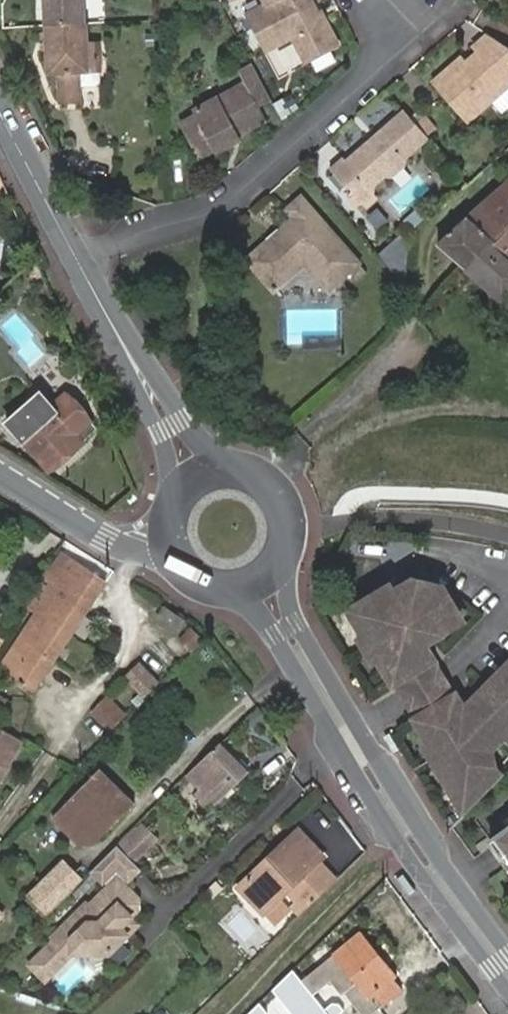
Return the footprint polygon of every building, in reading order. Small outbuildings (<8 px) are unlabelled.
[(52,24),(92,22),(91,0),(52,0),(52,24)] [(321,13),(315,1),(312,2),(311,0),(270,0),(273,5),(253,15),(273,51),(297,38),(312,63),(318,59),(335,50),(341,47),(331,25),(328,27),(321,13)] [(324,11),(321,13),(328,27),(331,25),(324,11)] [(92,22),(52,24),(53,31),(53,48),(54,73),(63,73),(64,102),(84,102),(83,86),(83,71),(103,71),(106,71),(105,42),(95,42),(94,22),(92,22)] [(493,33),(476,49),(481,54),(469,65),(462,71),(450,71),(436,84),(471,122),(507,89),(507,43),(493,33)] [(318,59),(324,71),(342,62),(335,50),(318,59)] [(462,71),(469,65),(464,59),(450,71),(462,71)] [(266,110),(278,104),(257,63),(244,70),(250,83),(197,109),(199,112),(186,118),(205,156),(218,150),(220,153),(246,139),(245,137),(272,122),(266,110)] [(103,83),(103,71),(83,71),(83,86),(99,86),(103,83)] [(434,139),(411,112),(380,138),(383,142),(377,147),(374,144),(353,162),(349,158),(336,170),(358,196),(369,187),(380,185),(389,177),(397,177),(409,167),(411,158),(434,139)] [(383,142),(380,138),(374,144),(377,147),(383,142)] [(503,302),(501,306),(507,315),(507,183),(443,243),(503,302)] [(381,193),(380,185),(369,187),(358,196),(366,206),(381,193)] [(276,243),(275,241),(254,259),(280,289),(310,264),(334,290),(363,265),(306,199),(291,211),(299,220),(283,234),(284,236),(276,243)] [(272,238),(275,241),(276,243),(284,236),(283,234),(280,231),(272,238)] [(385,257),(413,289),(418,247),(408,237),(385,257)] [(54,408),(43,397),(12,425),(53,470),(84,443),(82,441),(95,429),(67,396),(54,408)] [(38,613),(1,669),(34,691),(106,583),(62,554),(31,609),(38,613)] [(390,582),(373,593),(346,610),(350,616),(362,637),(371,638),(380,651),(376,660),(392,685),(437,659),(427,643),(448,630),(441,619),(455,610),(440,586),(411,578),(409,580),(407,592),(399,597),(394,590),(390,582)] [(409,580),(394,590),(399,597),(407,592),(409,580)] [(184,620),(164,608),(158,617),(178,629),(184,620)] [(192,630),(185,638),(195,646),(203,638),(192,630)] [(371,638),(362,637),(376,660),(380,651),(371,638)] [(464,815),(482,797),(504,775),(489,760),(485,752),(503,733),(501,731),(507,724),(507,658),(485,681),(493,687),(469,712),(463,703),(454,692),(412,717),(429,743),(437,745),(463,790),(454,800),(464,815)] [(392,685),(412,717),(454,692),(437,659),(392,685)] [(139,664),(127,677),(146,695),(159,682),(139,664)] [(485,681),(463,703),(469,712),(493,687),(485,681)] [(109,698),(95,712),(112,729),(126,715),(109,698)] [(2,784),(23,742),(0,730),(0,783),(2,784)] [(401,748),(390,731),(384,735),(395,752),(401,748)] [(247,772),(220,743),(189,774),(204,789),(198,795),(211,807),(247,772)] [(423,748),(454,800),(463,790),(437,745),(429,743),(423,748)] [(100,770),(60,810),(52,818),(80,845),(96,845),(136,803),(100,770)] [(489,842),(507,866),(507,865),(507,823),(489,842)] [(151,842),(136,827),(119,844),(134,859),(151,842)] [(308,909),(338,880),(318,860),(324,855),(299,828),(239,887),(264,913),(289,889),(308,909)] [(140,868),(118,845),(93,870),(104,880),(118,866),(129,878),(140,868)] [(31,894),(49,913),(82,881),(62,862),(31,894)] [(416,888),(405,871),(399,876),(410,892),(416,888)] [(139,898),(118,878),(90,906),(90,921),(74,937),(59,937),(31,964),(46,979),(74,952),(110,952),(128,934),(121,927),(131,917),(139,909),(139,898)] [(74,937),(90,921),(90,906),(87,904),(56,935),(59,937),(74,937)] [(128,934),(138,924),(131,917),(121,927),(128,934)] [(304,981),(314,993),(330,979),(342,992),(344,990),(365,1013),(372,1013),(401,989),(393,978),(397,975),(362,933),(304,981)]
